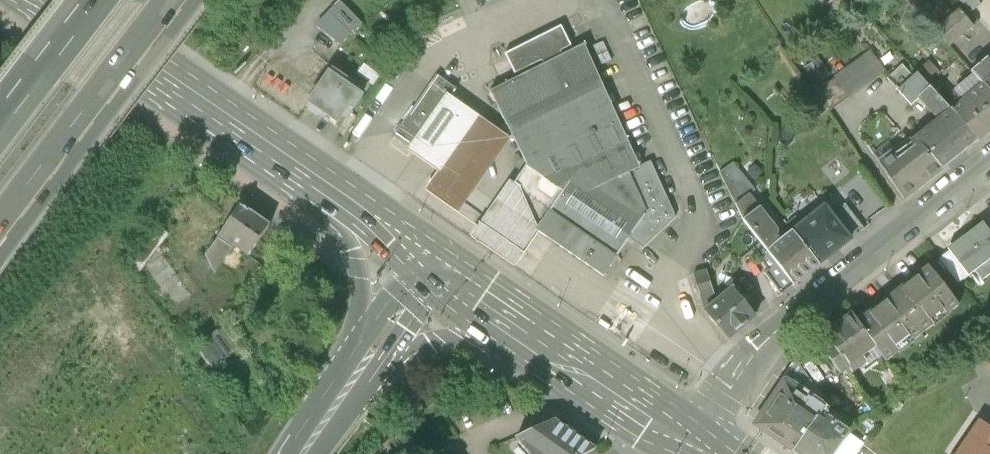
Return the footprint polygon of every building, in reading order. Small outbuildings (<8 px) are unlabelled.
[(934,30),(951,15),(938,0),(907,0),(934,30)] [(339,2),(327,14),(349,37),(362,25),(339,2)] [(974,28),(958,9),(951,15),(934,30),(950,48),(974,28)] [(381,13),(366,27),(373,35),(388,20),(381,13)] [(540,61),(543,66),(562,56),(559,52),(570,46),(560,27),(505,55),(514,74),(540,61)] [(543,66),(489,94),(525,167),(513,185),(519,189),(535,230),(547,213),(615,259),(627,242),(646,213),(628,174),(639,168),(582,46),(562,56),(543,66)] [(884,73),(870,54),(815,93),(829,112),(884,73)] [(819,58),(802,69),(814,86),(831,75),(819,58)] [(982,86),(989,95),(989,62),(988,59),(971,73),(982,86)] [(379,73),(369,65),(357,82),(368,89),(379,73)] [(325,72),(302,106),(332,126),(339,117),(344,120),(360,96),(325,72)] [(909,107),(917,100),(930,89),(917,74),(896,92),(909,107)] [(456,89),(436,75),(395,135),(409,145),(415,149),(450,99),(456,89)] [(949,112),(979,144),(989,135),(989,95),(982,86),(949,112)] [(936,122),(913,140),(942,173),(979,144),(949,112),(930,89),(917,100),(936,122)] [(510,140),(450,99),(415,149),(409,145),(405,152),(436,174),(423,193),(457,216),(510,140)] [(942,173),(913,140),(879,165),(904,202),(942,173)] [(651,162),(639,168),(628,174),(646,213),(627,242),(643,252),(675,218),(651,162)] [(735,206),(748,194),(754,189),(733,163),(720,173),(735,206)] [(510,267),(533,232),(535,230),(519,189),(513,185),(507,182),(468,238),(510,267)] [(792,289),(819,269),(790,233),(778,243),(776,240),(777,233),(748,194),(735,206),(742,223),(758,245),(792,289)] [(270,225),(241,205),(205,256),(216,273),(234,246),(248,256),(270,225)] [(846,206),(831,217),(849,240),(863,229),(846,206)] [(823,207),(790,233),(819,269),(852,243),(849,240),(831,217),(823,207)] [(547,213),(535,230),(533,232),(602,279),(615,259),(547,213)] [(981,225),(947,252),(967,278),(974,274),(981,284),(989,277),(989,236),(981,225)] [(167,238),(159,231),(131,267),(140,273),(167,238)] [(792,289),(758,245),(752,249),(767,271),(764,274),(781,297),(792,289)] [(967,278),(947,252),(937,260),(958,286),(967,278)] [(958,286),(937,260),(927,267),(948,294),(958,286)] [(948,294),(927,267),(857,324),(882,359),(886,364),(959,306),(948,294)] [(692,275),(702,314),(714,304),(706,270),(692,275)] [(714,304),(702,314),(726,342),(756,316),(732,288),(714,304)] [(882,359),(857,324),(852,316),(822,336),(833,352),(824,358),(839,380),(848,374),(851,380),(882,359)] [(227,358),(210,336),(196,347),(209,363),(213,359),(218,365),(227,358)] [(783,380),(825,409),(828,405),(796,362),(783,380)] [(783,380),(750,428),(789,453),(794,453),(825,409),(783,380)] [(825,409),(794,453),(833,453),(846,436),(852,427),(825,409)] [(515,438),(530,453),(584,453),(595,449),(554,420),(515,438)] [(977,422),(955,453),(989,453),(989,431),(977,422)] [(833,453),(854,453),(860,445),(846,436),(833,453)]
